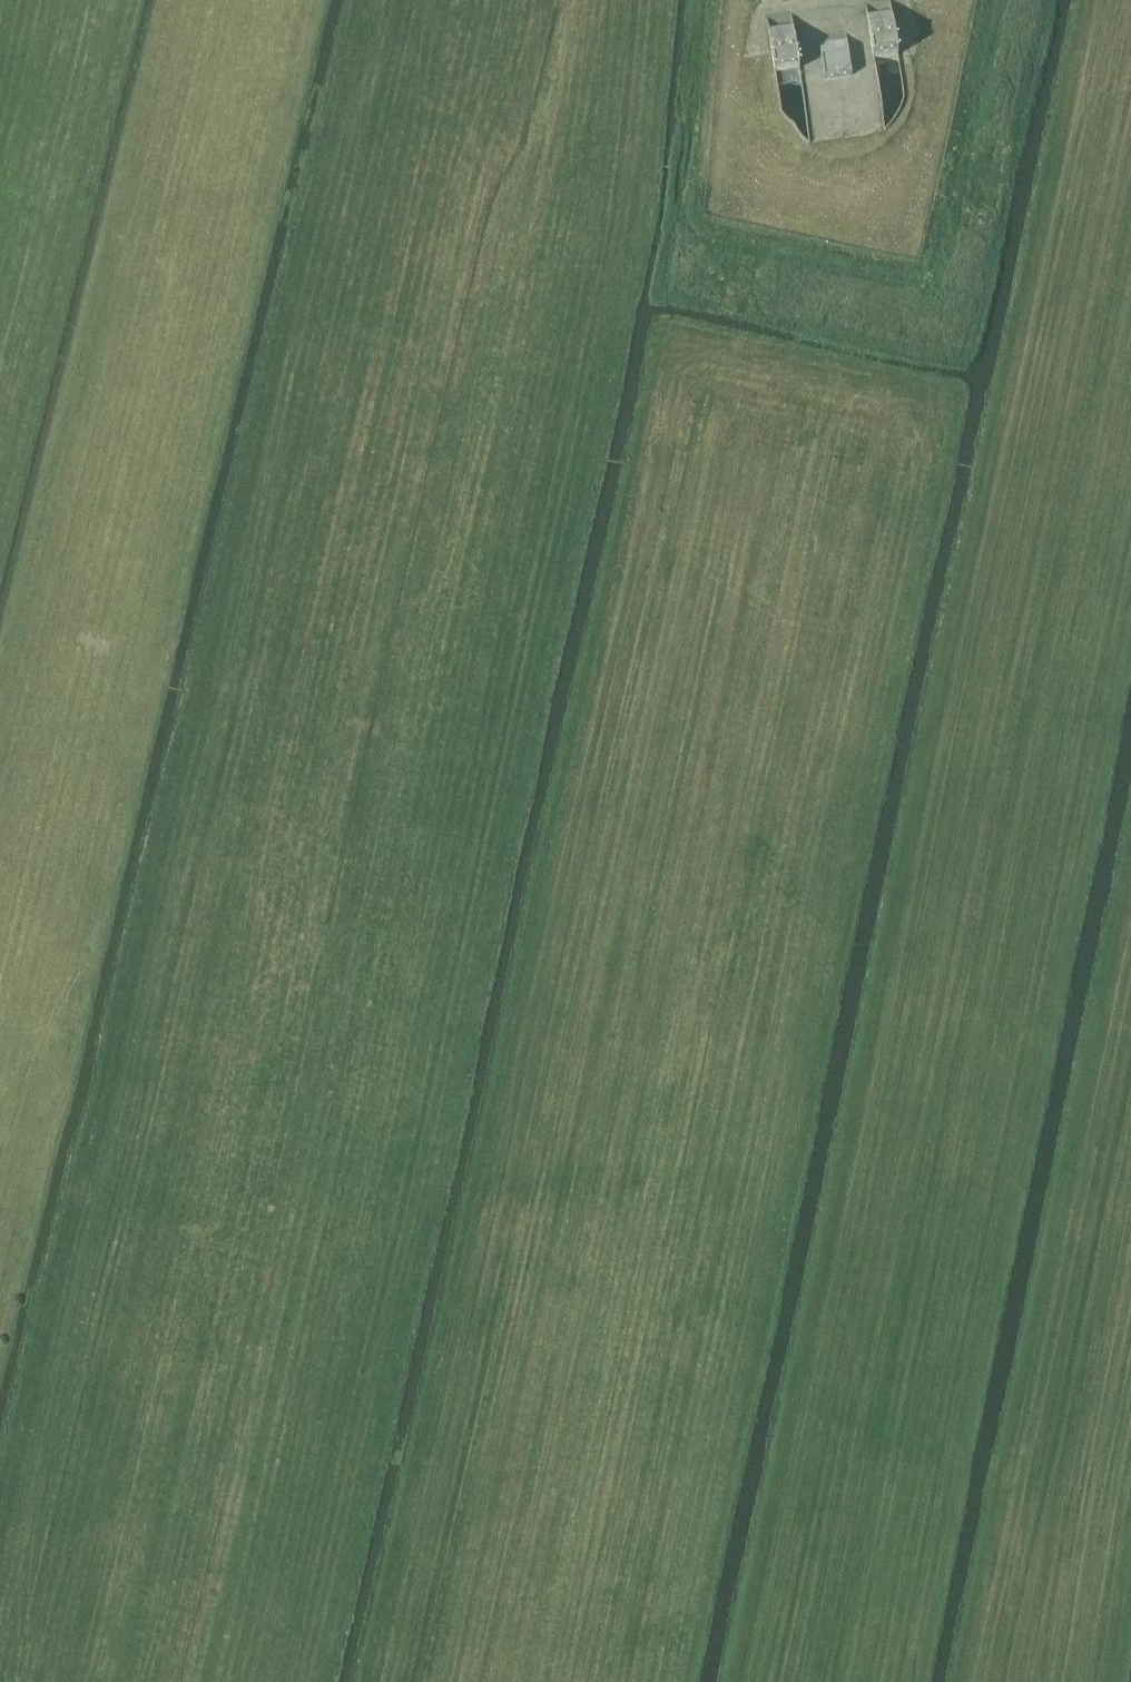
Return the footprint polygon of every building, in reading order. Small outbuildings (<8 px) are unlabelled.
[(901,70),(891,3),(888,3),(891,20),(898,62),(904,101),(897,118),(885,131),(875,65),(869,22),(866,7),(864,7),(882,132),(883,137),(899,119),(906,101),(901,70)] [(768,21),(766,22),(769,44),(770,54),(779,120),(790,137),(811,150),(810,144),(793,17),(790,17),(792,32),(798,74),(807,145),(792,135),(782,119),(776,76),(770,34),(768,21)] [(875,65),(898,62),(891,20),(869,22),(875,65)] [(776,76),(798,74),(792,32),(770,34),(776,76)] [(846,36),(818,40),(824,78),(851,74),(846,36)]
